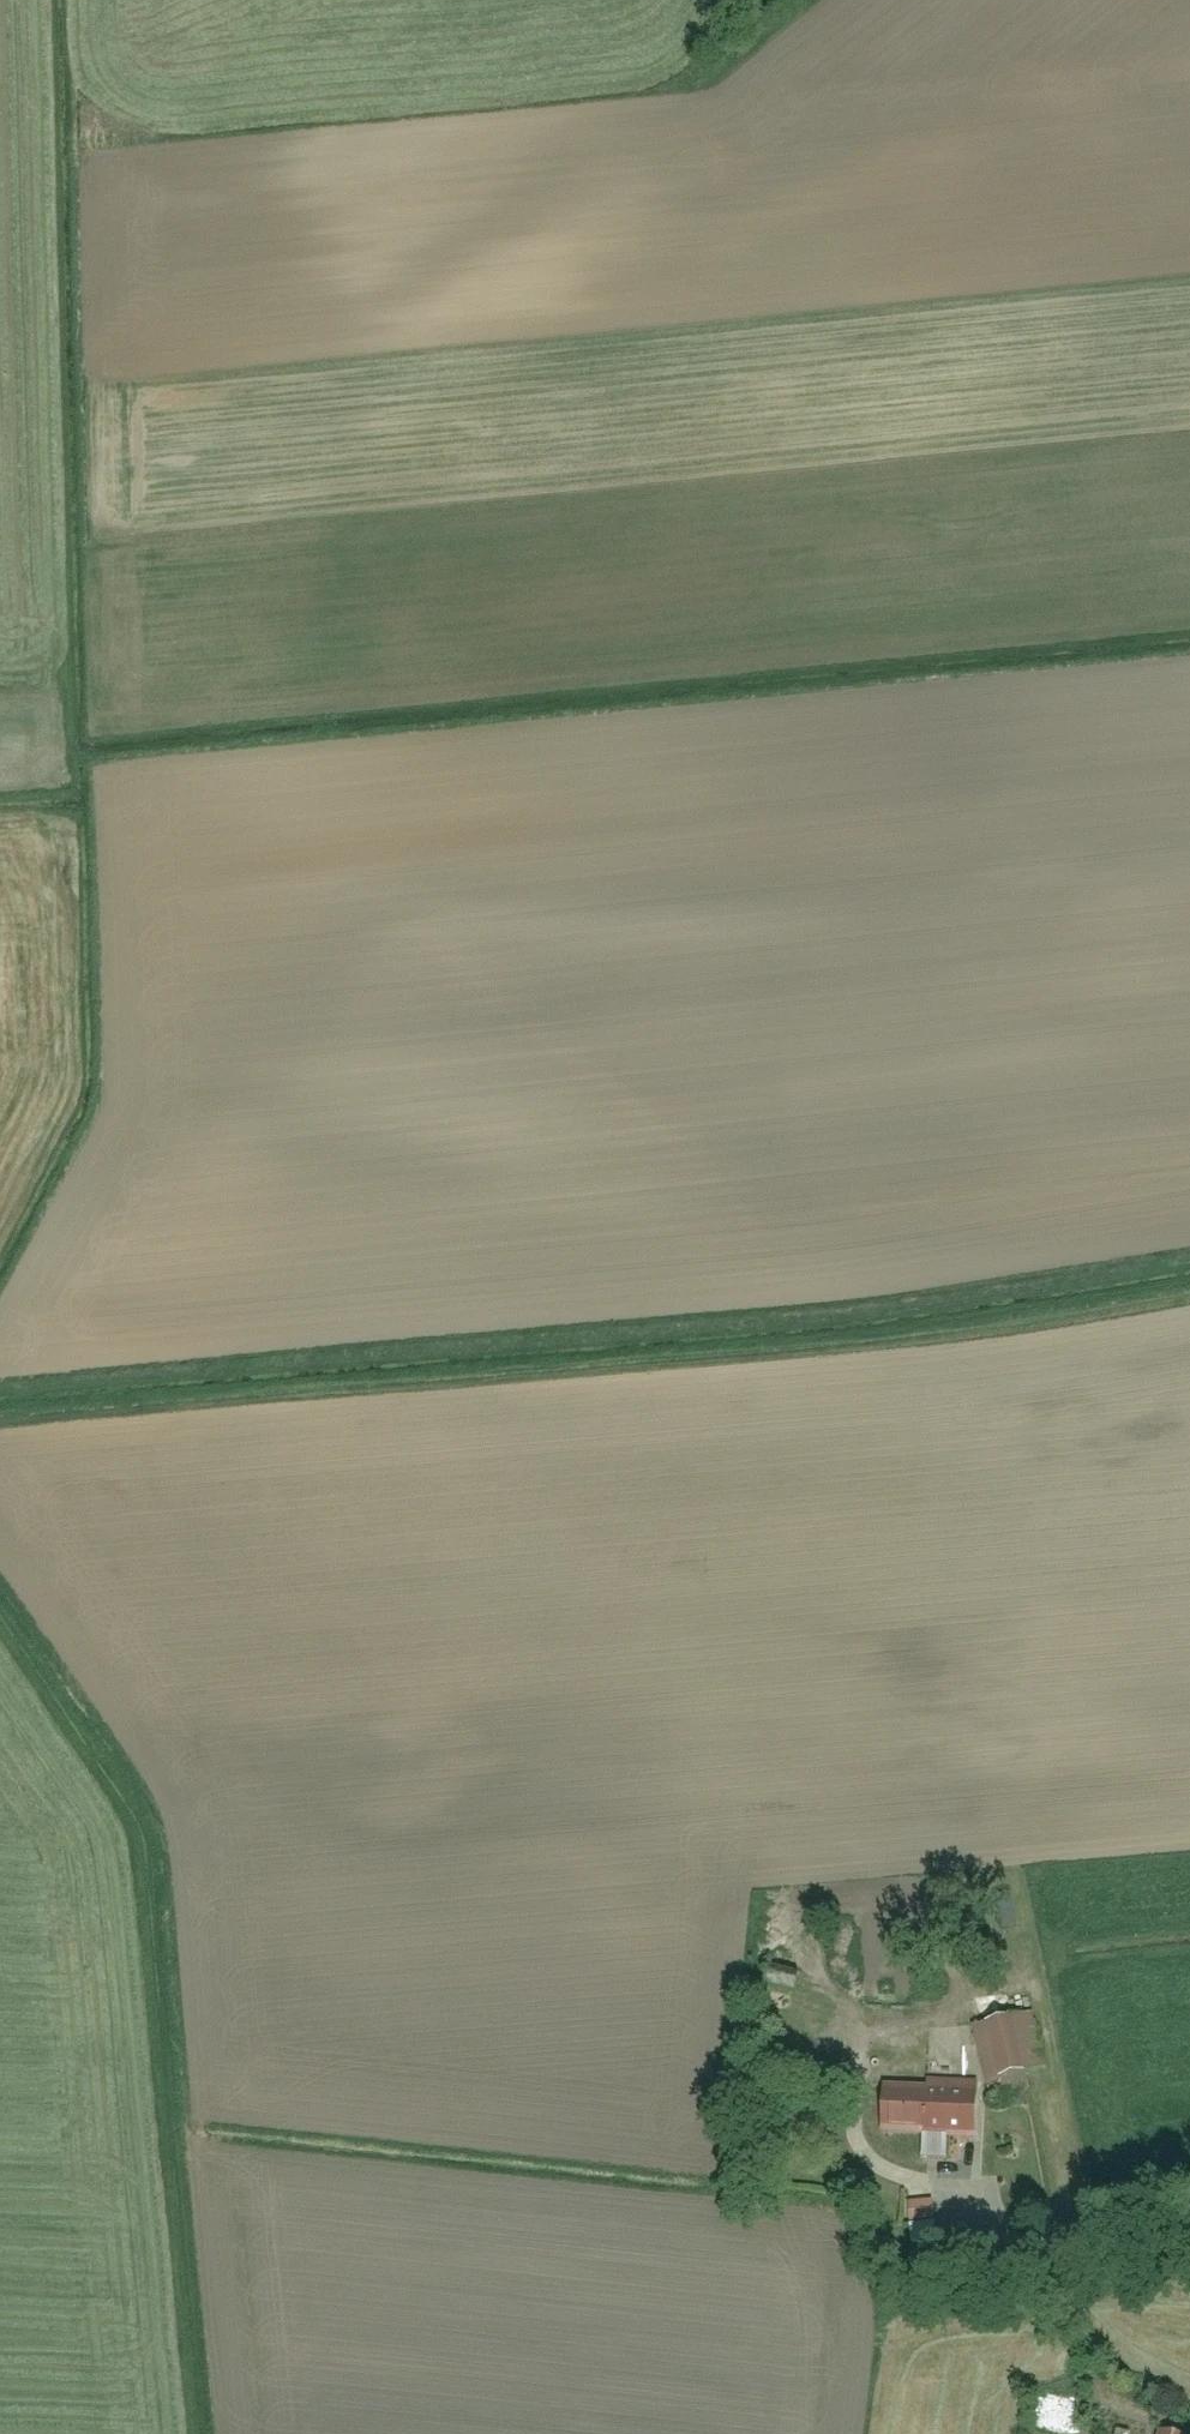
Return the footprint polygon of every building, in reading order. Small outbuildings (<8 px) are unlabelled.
[(1023,2011),(965,2028),(985,2094),(1043,2077),(1023,2011)] [(967,2082),(884,2080),(882,2132),(966,2134),(967,2082)] [(908,2201),(910,2272),(988,2271),(988,2241),(937,2242),(936,2200),(908,2201)]
